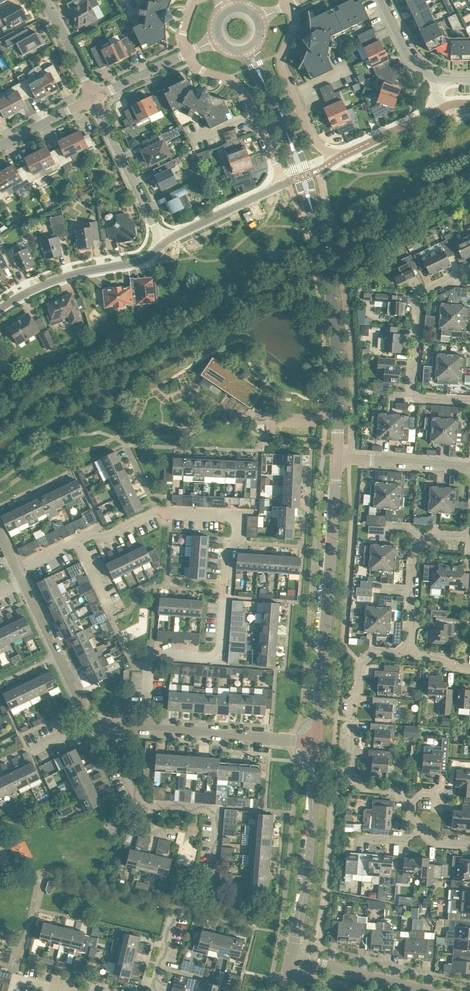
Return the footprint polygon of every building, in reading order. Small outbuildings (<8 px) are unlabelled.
[(95,21),(97,19),(92,9),(100,4),(97,0),(78,0),(81,5),(70,10),(79,27),(85,24),(86,25),(95,21)] [(150,2),(148,11),(142,10),(140,10),(139,15),(147,16),(146,21),(133,28),(137,37),(142,46),(147,43),(149,47),(166,39),(167,47),(168,47),(167,43),(167,40),(166,36),(166,33),(166,29),(166,26),(166,23),(167,19),(164,18),(165,14),(167,15),(168,12),(169,8),(170,4),(172,1),(172,0),(149,0),(150,2)] [(369,18),(360,0),(359,0),(355,2),(354,0),(350,0),(338,6),(339,10),(329,15),(328,11),(311,19),(309,11),(308,11),(309,15),(310,18),(310,22),(310,25),(310,28),(310,32),(310,35),(310,39),(311,39),(313,39),(312,44),(310,43),(309,43),(308,46),(307,49),(306,53),(305,56),(303,60),(302,63),(300,66),(298,69),(299,69),(303,62),(311,80),(333,69),(327,56),(328,47),(336,48),(337,43),(329,42),(330,37),(369,18)] [(425,0),(406,0),(407,4),(404,6),(407,9),(425,0)] [(413,15),(429,8),(425,0),(407,9),(408,13),(411,12),(413,15)] [(21,23),(28,19),(20,6),(10,12),(6,5),(0,9),(0,23),(5,32),(15,26),(16,27),(22,24),(21,23)] [(414,24),(432,15),(429,8),(413,15),(415,19),(412,21),(414,24)] [(458,12),(448,17),(453,29),(466,29),(458,12)] [(420,30),(436,23),(432,15),(414,24),(415,28),(418,27),(420,30)] [(429,51),(434,49),(447,43),(437,22),(436,23),(420,30),(419,30),(429,51)] [(23,56),(35,49),(44,44),(44,43),(43,44),(37,32),(32,34),(28,26),(19,30),(3,39),(3,40),(8,48),(16,43),(23,55),(23,56)] [(360,40),(374,33),(376,32),(374,28),(365,32),(358,35),(360,40)] [(368,58),(384,50),(380,40),(377,42),(376,39),(377,39),(374,33),(360,40),(368,58)] [(137,51),(134,45),(138,43),(134,34),(111,45),(119,61),(129,57),(127,54),(130,53),(131,54),(137,51)] [(450,42),(450,51),(451,60),(469,60),(469,41),(450,42)] [(111,45),(102,49),(100,44),(91,49),(100,68),(106,66),(106,64),(108,63),(110,66),(119,61),(111,45)] [(392,69),(389,63),(388,63),(386,61),(389,60),(384,50),(368,58),(377,76),(382,73),(392,69)] [(63,62),(58,64),(62,73),(67,71),(63,62)] [(57,93),(57,90),(59,89),(55,81),(61,78),(53,64),(43,70),(40,65),(34,68),(37,73),(49,95),(57,93)] [(380,92),(397,98),(401,88),(398,87),(399,84),(400,85),(400,84),(393,81),(396,73),(393,68),(392,69),(382,73),(377,76),(380,81),(384,83),(380,92)] [(25,73),(18,77),(20,82),(28,96),(34,92),(38,100),(40,99),(42,101),(49,95),(37,73),(28,78),(25,73)] [(201,92),(202,91),(199,90),(196,88),(193,85),(190,83),(188,81),(185,77),(183,75),(181,73),(180,73),(185,79),(168,88),(170,91),(165,94),(169,103),(173,112),(187,106),(191,108),(188,115),(192,118),(196,111),(204,115),(210,128),(232,118),(224,101),(232,102),(232,101),(228,101),(224,100),(220,99),(217,98),(214,97),(211,96),(208,94),(205,93),(205,94),(204,96),(200,93),(201,92)] [(22,99),(28,96),(20,82),(4,91),(16,113),(25,111),(24,108),(26,107),(22,99)] [(335,93),(331,83),(325,86),(329,95),(335,93)] [(324,98),(329,95),(325,86),(320,88),(324,98)] [(16,113),(4,91),(0,94),(0,111),(1,111),(5,118),(8,117),(9,119),(16,113)] [(330,117),(347,110),(339,91),(335,93),(329,95),(324,98),(326,104),(328,103),(329,106),(324,108),(326,114),(329,113),(330,117)] [(376,105),(370,108),(375,118),(381,115),(384,116),(385,113),(391,111),(391,110),(390,109),(391,107),(394,108),(394,107),(397,105),(396,103),(397,98),(380,92),(376,105)] [(167,108),(164,102),(160,93),(154,96),(155,97),(152,99),(151,96),(141,101),(149,117),(167,108)] [(131,126),(149,117),(141,101),(132,105),(133,108),(130,109),(130,108),(124,111),(127,118),(131,126)] [(370,109),(366,102),(361,104),(365,112),(370,109)] [(355,128),(351,119),(347,110),(330,117),(332,121),(330,122),(332,128),(337,126),(338,128),(337,129),(340,135),(355,128)] [(182,124),(172,129),(175,137),(186,132),(182,124)] [(229,131),(233,141),(238,139),(235,129),(229,131)] [(81,131),(78,132),(76,130),(69,135),(77,153),(83,150),(85,155),(97,150),(90,136),(84,139),(81,131)] [(227,143),(233,141),(229,131),(223,133),(227,143)] [(162,161),(168,158),(172,156),(168,147),(162,134),(143,143),(146,150),(143,151),(150,164),(161,159),(162,161)] [(63,149),(57,152),(64,165),(63,166),(66,173),(73,170),(70,164),(80,159),(77,153),(69,135),(60,137),(61,140),(59,141),(63,149)] [(138,145),(135,138),(129,141),(132,148),(138,145)] [(238,139),(233,141),(227,143),(223,144),(230,163),(247,157),(246,153),(248,152),(246,146),(240,148),(240,145),(241,145),(238,139)] [(43,146),(36,152),(47,174),(51,172),(54,172),(59,170),(61,167),(63,166),(64,165),(57,152),(51,155),(47,147),(44,148),(43,146)] [(31,182),(47,174),(36,152),(27,154),(28,157),(25,158),(29,166),(24,169),(31,182)] [(230,163),(222,166),(227,178),(230,177),(233,184),(237,182),(252,177),(250,170),(249,171),(248,168),(253,166),(251,160),(248,161),(247,157),(230,163)] [(162,190),(171,185),(177,182),(175,178),(176,178),(174,172),(172,173),(170,169),(176,167),(175,166),(180,163),(178,158),(153,169),(156,176),(155,176),(157,180),(155,181),(155,182),(156,181),(158,186),(157,186),(157,187),(160,186),(162,190)] [(14,165),(11,166),(10,164),(3,170),(12,186),(18,183),(21,188),(28,185),(30,189),(34,187),(31,182),(24,169),(18,172),(14,165)] [(12,186),(3,170),(0,171),(0,201),(10,195),(7,190),(12,186)] [(212,173),(206,175),(208,182),(214,180),(212,173)] [(101,185),(99,180),(93,182),(95,188),(101,185)] [(192,206),(188,197),(185,192),(187,191),(184,186),(170,192),(174,199),(167,202),(173,213),(180,210),(181,211),(180,211),(181,212),(192,206)] [(85,193),(82,187),(76,190),(78,196),(85,193)] [(64,223),(62,214),(61,210),(53,212),(54,217),(49,218),(52,227),(54,234),(48,236),(49,239),(41,242),(46,259),(62,255),(58,242),(60,241),(59,238),(66,236),(64,226),(64,223)] [(118,243),(125,242),(125,243),(133,242),(133,240),(134,238),(136,238),(135,237),(137,235),(138,235),(136,227),(135,227),(134,221),(129,221),(128,214),(118,216),(116,216),(117,221),(114,226),(108,227),(110,239),(118,238),(118,243)] [(84,228),(76,229),(77,238),(78,248),(81,248),(82,250),(89,249),(89,247),(91,246),(94,246),(93,240),(99,239),(98,229),(97,222),(83,224),(84,228)] [(444,236),(446,239),(451,249),(457,247),(458,249),(463,260),(469,256),(469,248),(465,237),(455,242),(451,233),(444,236)] [(419,236),(417,242),(423,245),(426,239),(419,236)] [(439,242),(430,247),(433,253),(441,270),(451,265),(446,255),(445,252),(451,249),(446,239),(439,242)] [(35,264),(31,255),(28,248),(21,251),(19,247),(6,253),(13,268),(21,264),(24,269),(25,268),(26,270),(33,268),(32,266),(35,264)] [(1,252),(0,249),(0,282),(6,278),(2,270),(8,266),(8,265),(1,252)] [(420,252),(413,255),(418,265),(424,262),(425,265),(430,275),(441,270),(433,253),(422,258),(420,252)] [(412,270),(417,267),(411,255),(395,262),(398,268),(391,271),(397,283),(414,275),(412,270)] [(155,284),(155,277),(134,279),(135,288),(131,288),(131,287),(121,288),(121,287),(114,287),(114,289),(104,290),(106,307),(116,306),(116,307),(123,307),(123,305),(133,304),(133,303),(137,303),(137,304),(157,302),(156,295),(159,295),(159,296),(158,283),(155,284)] [(438,295),(440,300),(448,297),(445,291),(438,295)] [(363,300),(371,300),(372,293),(364,292),(363,300)] [(51,314),(47,315),(51,326),(64,321),(63,318),(69,315),(72,323),(81,320),(78,312),(79,311),(76,303),(72,293),(64,296),(64,298),(48,304),(51,314)] [(375,294),(375,301),(381,302),(381,313),(395,314),(405,315),(405,302),(397,302),(397,295),(387,295),(381,294),(375,294)] [(453,317),(454,304),(441,303),(441,306),(436,305),(435,316),(440,316),(453,317)] [(465,318),(469,319),(469,308),(466,308),(466,305),(454,304),(453,317),(465,318)] [(18,344),(39,331),(34,322),(28,313),(15,322),(16,323),(9,328),(18,344)] [(451,334),(453,317),(440,316),(439,329),(442,329),(441,335),(451,336),(451,334)] [(464,331),(465,318),(453,317),(451,334),(451,336),(461,337),(462,331),(464,331)] [(101,320),(94,329),(99,334),(107,324),(101,320)] [(383,337),(385,337),(384,351),(402,352),(403,335),(397,334),(397,327),(384,326),(383,337)] [(47,350),(56,345),(48,330),(38,335),(47,350)] [(449,367),(450,354),(437,353),(437,356),(433,356),(432,366),(436,366),(449,367)] [(466,358),(462,358),(463,355),(450,354),(449,367),(462,368),(466,368),(466,358)] [(384,370),(383,382),(400,383),(401,367),(395,366),(395,358),(378,357),(377,370),(384,370)] [(210,367),(204,376),(223,388),(228,392),(239,376),(215,360),(210,367)] [(448,384),(449,367),(436,366),(435,379),(437,379),(437,383),(448,384)] [(461,381),(462,368),(449,367),(448,384),(458,385),(458,380),(461,381)] [(244,379),(234,393),(251,405),(261,391),(244,379)] [(372,413),(371,425),(390,427),(391,414),(372,413)] [(391,414),(390,427),(409,428),(410,415),(391,414)] [(445,418),(432,417),(426,417),(425,429),(427,429),(427,430),(444,431),(445,418)] [(461,432),(462,422),(458,422),(458,419),(445,418),(444,431),(461,432)] [(389,440),(390,427),(371,425),(370,435),(377,436),(377,438),(389,440)] [(390,427),(389,440),(408,441),(409,428),(390,427)] [(443,444),(444,431),(427,430),(426,440),(431,440),(430,443),(443,444)] [(444,431),(443,444),(450,444),(449,450),(456,450),(456,442),(462,442),(463,432),(461,432),(444,431)] [(106,468),(120,461),(116,451),(101,458),(106,468)] [(285,465),(301,466),(302,455),(285,454),(285,465)] [(194,475),(194,481),(204,482),(205,476),(205,459),(203,459),(203,456),(195,456),(195,459),(194,475)] [(215,476),(216,460),(216,457),(206,457),(206,459),(205,459),(205,476),(215,476)] [(184,475),(184,459),(174,458),(173,468),(165,467),(164,481),(173,481),(173,474),(184,475)] [(246,478),(247,458),(237,458),(237,461),(236,477),(246,478)] [(258,459),(247,458),(246,478),(251,478),(251,488),(256,488),(257,478),(258,459)] [(184,459),(184,475),(194,475),(195,459),(184,459)] [(225,477),(226,460),(216,460),(215,476),(225,477)] [(225,477),(225,483),(236,483),(236,477),(237,461),(226,460),(225,477)] [(110,477),(125,470),(120,461),(106,468),(110,477)] [(272,464),(272,475),(285,475),(301,476),(301,466),(285,465),(272,464)] [(115,487),(129,480),(125,470),(110,477),(112,482),(103,486),(105,491),(115,487)] [(301,486),(301,476),(285,475),(284,486),(301,486)] [(68,484),(75,499),(85,494),(77,480),(68,484)] [(119,496),(134,489),(129,480),(115,487),(119,496)] [(387,496),(388,483),(375,482),(375,485),(371,485),(371,494),(370,494),(387,496)] [(400,497),(404,497),(405,487),(401,487),(401,484),(388,483),(387,496),(400,497)] [(74,499),(75,499),(68,484),(58,489),(65,504),(67,508),(76,504),(74,499)] [(261,485),(260,495),(272,495),(272,485),(270,485),(261,485)] [(300,497),(301,486),(284,486),(284,496),(300,497)] [(443,487),(430,486),(425,486),(425,489),(426,489),(425,498),(429,498),(429,499),(442,500),(443,487)] [(443,487),(442,500),(455,501),(459,501),(459,491),(460,488),(456,488),(443,487)] [(56,508),(65,504),(58,489),(49,493),(56,508)] [(124,506),(139,498),(134,489),(119,496),(124,506)] [(91,499),(95,497),(95,496),(99,494),(98,492),(94,494),(92,490),(88,492),(91,499)] [(183,495),(182,506),(193,506),(193,502),(193,495),(193,492),(191,492),(190,495),(183,495)] [(250,497),(250,492),(246,492),(245,497),(245,508),(255,509),(256,498),(250,497)] [(47,513),(56,508),(49,493),(39,498),(47,513)] [(182,506),(183,495),(172,494),(172,502),(177,502),(177,505),(182,506)] [(386,508),(387,496),(370,494),(370,495),(371,495),(369,506),(374,506),(373,507),(386,508)] [(203,506),(204,495),(193,495),(193,502),(198,503),(197,506),(203,506)] [(214,507),(214,496),(204,495),(203,506),(214,507)] [(224,507),(225,496),(214,496),(214,507),(224,507)] [(235,504),(235,497),(225,496),(224,507),(230,508),(230,504),(235,504)] [(300,497),(284,496),(279,496),(278,507),(300,507),(300,497)] [(387,496),(386,508),(399,509),(399,506),(403,507),(404,497),(400,497),(387,496)] [(245,497),(235,497),(235,504),(239,505),(239,508),(245,508),(245,497)] [(37,517),(47,513),(39,498),(30,502),(37,517)] [(124,506),(128,515),(143,508),(139,498),(124,506)] [(441,512),(442,500),(429,499),(429,498),(425,498),(425,508),(428,508),(428,511),(441,512)] [(454,513),(455,501),(442,500),(441,512),(454,513)] [(37,517),(30,502),(21,507),(28,522),(30,526),(39,521),(37,517)] [(18,526),(28,522),(21,507),(11,511),(18,526)] [(300,508),(300,507),(278,507),(278,517),(294,518),(295,507),(300,508)] [(9,531),(18,526),(11,511),(1,516),(9,531)] [(88,514),(83,517),(88,527),(94,524),(92,521),(96,519),(93,512),(88,514)] [(379,516),(373,515),(368,515),(367,525),(372,525),(372,519),(379,520),(379,516)] [(248,516),(247,526),(258,527),(258,516),(250,516),(248,516)] [(81,517),(74,521),(74,522),(77,528),(81,526),(82,530),(88,527),(83,517),(81,517)] [(294,528),(294,518),(278,517),(277,527),(294,528)] [(68,520),(63,523),(64,526),(69,536),(78,531),(77,528),(74,522),(70,523),(68,520)] [(381,534),(382,526),(369,525),(368,533),(381,534)] [(64,539),(69,536),(64,526),(55,530),(58,537),(62,535),(64,539)] [(247,526),(247,537),(258,537),(258,527),(247,526)] [(293,539),(294,528),(277,527),(277,533),(272,533),(272,538),(277,538),(293,539)] [(54,539),(58,537),(55,530),(46,535),(50,545),(56,542),(54,539)] [(45,547),(50,545),(46,535),(36,539),(39,546),(43,544),(45,547)] [(192,546),(208,547),(209,536),(192,535),(192,546)] [(36,548),(39,546),(36,539),(27,544),(32,554),(37,551),(36,548)] [(26,556),(32,554),(27,544),(17,548),(21,555),(24,553),(26,556)] [(383,558),(384,545),(371,544),(371,546),(365,546),(364,556),(383,558)] [(155,548),(148,552),(145,545),(135,550),(142,565),(151,560),(154,565),(155,568),(160,566),(158,562),(161,561),(155,548)] [(395,558),(396,546),(384,545),(383,558),(395,558)] [(207,557),(208,547),(192,546),(191,556),(207,557)] [(133,569),(142,565),(135,550),(126,554),(133,569)] [(247,570),(249,553),(238,553),(237,569),(247,570)] [(258,571),(259,554),(249,553),(247,570),(258,571)] [(123,574),(133,569),(126,554),(116,559),(123,574)] [(268,572),(269,555),(259,554),(258,571),(268,572)] [(279,572),(280,556),(269,555),(268,572),(279,572)] [(207,568),(207,557),(191,556),(190,567),(207,568)] [(289,573),(290,557),(280,556),(279,572),(289,573)] [(382,570),(383,558),(364,556),(364,566),(369,567),(369,569),(382,570)] [(300,574),(301,557),(290,557),(289,573),(300,574)] [(400,558),(395,558),(383,558),(382,570),(388,571),(387,583),(393,583),(394,579),(394,571),(395,568),(398,568),(400,558)] [(114,579),(123,574),(116,559),(106,564),(114,579)] [(72,578),(82,573),(81,569),(84,567),(81,561),(67,568),(72,578)] [(424,564),(423,580),(431,581),(431,588),(441,588),(442,584),(450,584),(451,566),(444,565),(444,564),(438,563),(438,565),(424,564)] [(467,591),(468,583),(469,573),(463,573),(464,565),(459,565),(458,566),(451,566),(450,584),(457,585),(457,590),(467,591)] [(206,579),(207,568),(190,567),(189,577),(206,579)] [(57,585),(57,584),(52,575),(38,582),(42,592),(57,585)] [(360,587),(372,588),(373,576),(368,576),(368,581),(361,580),(360,587)] [(84,594),(91,591),(90,588),(93,586),(90,580),(80,585),(84,594)] [(47,601),(62,594),(57,585),(42,592),(47,601)] [(353,587),(352,595),(356,595),(372,596),(372,588),(360,587),(356,587),(353,587)] [(91,591),(84,594),(89,604),(99,599),(94,590),(91,591)] [(71,601),(69,596),(67,591),(62,594),(47,601),(51,611),(66,603),(71,601)] [(170,615),(171,598),(160,598),(159,614),(170,615)] [(180,616),(181,599),(171,598),(170,615),(180,616)] [(98,606),(101,604),(99,599),(89,604),(94,613),(100,610),(98,606)] [(191,616),(192,600),(181,599),(180,616),(191,616)] [(232,604),(232,610),(243,611),(243,605),(244,601),(244,600),(233,599),(232,604)] [(191,616),(201,617),(203,601),(192,600),(191,616)] [(76,610),(71,601),(66,603),(51,611),(56,620),(76,610)] [(279,614),(280,603),(263,602),(262,613),(279,614)] [(378,619),(379,607),(366,606),(366,609),(362,608),(361,618),(365,618),(378,619)] [(379,607),(378,619),(391,620),(391,621),(394,621),(395,611),(391,611),(391,608),(379,607)] [(100,610),(94,613),(97,620),(98,623),(100,622),(108,618),(104,609),(100,610)] [(447,618),(448,610),(432,609),(431,616),(447,618)] [(75,622),(79,620),(81,619),(76,610),(56,620),(60,629),(75,622)] [(231,617),(231,621),(245,622),(246,611),(243,611),(232,610),(231,617)] [(278,624),(279,614),(262,613),(262,623),(278,624)] [(33,631),(27,621),(25,617),(16,621),(23,636),(24,640),(25,642),(35,637),(33,631)] [(108,618),(100,622),(102,625),(106,623),(109,630),(113,628),(108,618)] [(365,618),(361,618),(361,619),(361,628),(364,628),(364,631),(377,632),(378,619),(365,618)] [(390,633),(391,621),(391,620),(378,619),(377,632),(376,636),(377,636),(386,637),(387,633),(390,633)] [(75,622),(60,629),(65,639),(70,637),(69,637),(80,632),(77,626),(81,624),(79,620),(75,622)] [(13,641),(23,636),(16,621),(6,626),(13,641)] [(231,625),(230,631),(247,632),(248,622),(245,622),(231,621),(231,625)] [(277,635),(278,624),(262,623),(261,633),(277,635)] [(453,624),(445,623),(435,623),(434,629),(430,629),(429,633),(428,633),(427,642),(447,643),(448,636),(453,636),(453,624)] [(13,641),(6,626),(0,629),(0,637),(4,645),(13,641)] [(95,636),(90,626),(80,632),(69,637),(70,637),(74,646),(89,639),(95,636)] [(402,630),(394,629),(393,644),(399,644),(401,642),(402,630)] [(230,637),(230,641),(246,643),(247,632),(230,631),(230,637)] [(276,645),(277,635),(261,633),(260,639),(253,638),(253,643),(276,645)] [(367,639),(367,636),(361,635),(360,639),(364,639),(363,645),(369,646),(370,639),(367,639)] [(76,657),(78,656),(93,648),(89,639),(74,646),(71,647),(76,657)] [(246,653),(246,643),(230,641),(229,652),(240,653),(246,653)] [(276,655),(276,645),(253,643),(252,653),(253,653),(253,654),(276,655)] [(116,657),(125,653),(122,646),(117,648),(118,648),(113,651),(116,657)] [(98,658),(93,648),(78,656),(83,665),(98,658)] [(229,652),(228,662),(239,663),(240,653),(229,652)] [(109,664),(104,654),(98,658),(83,665),(88,674),(106,665),(109,664)] [(275,665),(276,655),(253,654),(252,664),(260,664),(275,665)] [(183,674),(184,663),(172,662),(171,673),(183,674)] [(196,664),(189,664),(184,663),(183,674),(195,675),(196,664)] [(207,676),(208,665),(196,664),(195,675),(207,676)] [(107,677),(104,671),(108,670),(106,665),(88,674),(92,684),(98,681),(101,687),(113,681),(111,675),(107,677)] [(219,677),(220,666),(208,665),(207,676),(219,677)] [(232,667),(220,666),(219,677),(227,678),(227,674),(231,674),(232,667)] [(256,669),(249,668),(244,668),(243,673),(249,673),(248,680),(253,680),(254,674),(256,674),(256,669)] [(398,685),(399,682),(399,672),(375,670),(374,677),(379,677),(377,694),(378,694),(378,691),(387,691),(386,694),(393,695),(394,692),(401,693),(401,685),(398,685)] [(49,690),(59,686),(51,671),(42,675),(49,690)] [(39,695),(49,690),(42,675),(32,680),(39,695)] [(453,689),(447,688),(447,682),(442,682),(442,675),(437,675),(437,676),(429,675),(428,685),(428,694),(436,695),(435,701),(440,702),(439,713),(451,714),(453,689)] [(30,699),(39,695),(32,680),(23,685),(30,699)] [(19,683),(12,686),(13,689),(21,704),(30,699),(23,685),(20,686),(19,683)] [(180,710),(182,685),(177,684),(177,692),(169,692),(168,709),(180,710)] [(182,692),(180,710),(192,711),(194,688),(194,685),(189,685),(189,693),(182,692)] [(216,713),(218,695),(218,687),(213,687),(213,688),(206,687),(206,689),(204,712),(216,713)] [(242,694),(242,687),(238,687),(237,694),(230,694),(230,696),(229,712),(241,712),(242,694)] [(204,712),(206,689),(194,688),(192,711),(204,712)] [(242,694),(241,712),(253,713),(254,695),(254,694),(255,688),(250,688),(249,695),(242,694)] [(254,695),(253,713),(265,714),(266,708),(272,709),(273,689),(262,688),(262,696),(254,695)] [(459,688),(457,707),(469,708),(469,689),(459,688)] [(11,709),(21,704),(13,689),(4,694),(11,709)] [(413,690),(413,698),(421,698),(421,690),(413,690)] [(230,696),(218,695),(216,713),(229,714),(229,712),(230,696)] [(397,698),(383,697),(373,696),(372,703),(377,704),(375,720),(376,720),(376,717),(392,718),(392,711),(396,712),(397,698)] [(10,717),(8,714),(0,718),(0,724),(2,728),(9,725),(13,723),(10,717)] [(442,716),(442,725),(450,725),(450,717),(442,716)] [(395,725),(381,724),(371,723),(370,730),(375,730),(373,747),(374,747),(374,744),(390,745),(390,738),(394,738),(395,725)] [(418,738),(419,726),(404,725),(404,737),(418,738)] [(423,762),(422,772),(430,773),(430,774),(435,775),(435,772),(440,772),(441,772),(441,770),(446,771),(446,774),(447,774),(449,738),(443,737),(442,750),(432,749),(432,746),(424,745),(423,754),(423,762)] [(65,767),(81,760),(76,748),(59,756),(65,767)] [(393,751),(379,750),(369,749),(368,756),(373,757),(371,773),(372,773),(372,770),(387,771),(387,774),(388,764),(392,764),(393,753),(393,751)] [(166,776),(167,754),(157,753),(155,771),(161,771),(160,781),(165,782),(166,776)] [(176,772),(178,755),(167,754),(166,776),(168,776),(170,775),(170,772),(176,772)] [(187,773),(188,756),(178,755),(176,772),(180,773),(179,789),(180,789),(179,801),(184,802),(185,789),(186,789),(187,773)] [(197,774),(199,756),(188,756),(187,773),(197,774)] [(207,779),(209,757),(199,756),(197,774),(203,774),(202,779),(207,779)] [(220,758),(209,757),(207,779),(207,783),(212,783),(213,775),(218,775),(219,762),(220,762),(220,758)] [(70,778),(86,770),(81,760),(65,767),(70,778)] [(21,767),(29,783),(40,778),(33,762),(21,767)] [(218,775),(217,784),(228,785),(230,762),(220,762),(219,762),(218,775)] [(230,762),(228,785),(238,786),(239,781),(240,763),(230,762)] [(249,788),(251,764),(240,763),(239,781),(243,781),(243,787),(249,788)] [(254,782),(260,782),(261,765),(251,764),(249,788),(254,788),(254,782)] [(18,789),(29,783),(21,767),(10,773),(18,789)] [(75,789),(91,781),(86,770),(70,778),(75,789)] [(467,770),(457,770),(455,786),(460,786),(459,796),(469,797),(469,771),(467,770)] [(18,789),(10,773),(0,778),(0,779),(7,794),(18,789)] [(50,775),(44,778),(50,788),(57,785),(52,774),(50,775)] [(81,800),(97,792),(91,781),(75,789),(81,800)] [(217,791),(216,804),(226,805),(227,796),(228,785),(217,784),(217,791)] [(209,804),(210,790),(204,790),(204,793),(196,792),(195,802),(209,804)] [(97,792),(81,800),(86,811),(102,803),(97,792)] [(258,808),(259,799),(248,798),(247,807),(258,808)] [(364,810),(364,816),(391,817),(392,810),(393,811),(394,809),(395,800),(373,799),(372,809),(366,808),(364,810)] [(452,827),(469,829),(469,805),(469,812),(462,811),(454,810),(452,827)] [(224,823),(237,824),(238,810),(225,809),(224,823)] [(274,812),(257,811),(250,811),(249,818),(255,819),(255,824),(250,824),(273,826),(274,812)] [(363,824),(362,828),(364,830),(370,831),(370,833),(392,835),(393,826),(392,825),(391,824),(391,817),(364,816),(363,821),(365,823),(363,824)] [(272,836),(273,826),(250,824),(249,834),(272,836)] [(137,868),(145,835),(139,833),(135,850),(130,849),(126,865),(132,867),(131,873),(135,874),(137,868)] [(272,836),(249,834),(248,834),(248,844),(250,845),(271,846),(272,836)] [(147,853),(151,836),(145,835),(137,868),(147,870),(151,854),(147,853)] [(162,852),(165,839),(159,838),(155,855),(151,854),(147,870),(157,873),(161,856),(162,852)] [(168,854),(171,841),(165,839),(162,852),(168,854)] [(270,857),(271,846),(250,845),(249,855),(270,857)] [(347,854),(345,881),(350,882),(351,882),(353,880),(362,880),(363,875),(364,856),(358,856),(358,854),(355,854),(355,852),(351,852),(349,854),(347,854)] [(364,856),(363,875),(372,876),(372,882),(373,884),(379,884),(381,856),(379,856),(377,854),(373,853),(373,856),(370,855),(370,853),(364,853),(364,856)] [(381,856),(379,884),(382,884),(385,885),(387,883),(388,885),(394,885),(395,883),(396,883),(396,882),(398,863),(398,859),(392,858),(392,857),(388,857),(389,855),(385,854),(382,856),(381,856)] [(270,867),(270,857),(249,855),(248,865),(252,866),(270,867)] [(161,856),(157,873),(168,876),(172,859),(161,856)] [(415,876),(415,878),(421,878),(420,884),(432,885),(433,878),(434,864),(428,864),(428,858),(416,857),(416,858),(415,876)] [(415,876),(416,858),(404,858),(404,864),(398,863),(396,882),(408,883),(409,875),(415,876)] [(463,878),(469,879),(469,859),(460,859),(460,866),(455,866),(454,878),(463,878)] [(442,879),(442,875),(443,865),(434,864),(433,878),(442,879)] [(269,877),(270,867),(252,866),(251,876),(269,877)] [(268,888),(269,877),(251,876),(250,894),(262,895),(263,888),(268,888)] [(232,889),(232,885),(233,879),(220,878),(219,888),(232,889)] [(46,889),(47,893),(48,894),(50,894),(52,892),(55,883),(55,882),(54,881),(50,880),(49,880),(48,881),(46,889)] [(452,889),(451,900),(469,901),(469,890),(452,889)] [(385,902),(377,901),(369,900),(369,908),(376,908),(385,909),(385,902)] [(451,900),(450,912),(449,912),(448,919),(456,920),(460,920),(461,913),(459,913),(459,911),(469,912),(469,901),(451,900)] [(351,914),(351,908),(346,907),(346,913),(345,913),(343,915),(343,921),(333,920),(331,939),(337,939),(337,940),(349,941),(351,914)] [(356,914),(351,914),(349,941),(360,942),(360,941),(365,941),(366,941),(367,922),(367,917),(358,916),(356,914)] [(38,918),(33,937),(50,942),(54,925),(45,922),(45,920),(38,918)] [(460,920),(456,920),(455,930),(449,929),(447,931),(446,937),(469,938),(469,921),(460,920)] [(382,949),(384,921),(378,921),(376,923),(367,922),(366,941),(365,941),(365,947),(371,947),(371,948),(382,949)] [(401,931),(400,931),(391,930),(391,924),(390,922),(384,921),(382,949),(393,950),(393,949),(399,949),(400,936),(401,931)] [(60,944),(64,927),(54,925),(50,942),(60,944)] [(69,953),(75,930),(64,927),(60,944),(65,945),(64,952),(69,953)] [(101,928),(95,927),(93,927),(92,927),(90,934),(99,936),(101,928)] [(140,936),(125,932),(126,929),(117,928),(114,941),(150,950),(151,945),(139,942),(140,936)] [(418,929),(413,929),(412,929),(410,931),(410,937),(400,936),(399,949),(398,955),(404,955),(404,957),(416,957),(418,929)] [(423,930),(422,930),(418,929),(416,957),(427,958),(427,957),(433,958),(434,948),(434,939),(425,938),(425,932),(423,930)] [(75,930),(69,953),(74,954),(75,948),(80,949),(80,951),(87,952),(89,945),(91,936),(85,935),(85,932),(75,930)] [(208,954),(209,949),(213,932),(202,930),(199,945),(196,944),(195,946),(194,948),(195,950),(208,954)] [(219,951),(223,935),(213,932),(209,949),(219,951)] [(229,954),(233,937),(223,935),(219,951),(218,956),(228,959),(229,954)] [(91,936),(89,945),(96,947),(98,938),(91,936)] [(244,962),(247,951),(242,950),(244,940),(233,937),(229,954),(236,956),(235,960),(244,962)] [(446,937),(446,942),(448,944),(454,945),(453,954),(469,955),(469,938),(446,937)] [(149,955),(150,950),(114,941),(111,951),(135,957),(137,951),(140,952),(140,953),(149,955)] [(91,946),(88,956),(95,957),(97,947),(91,946)] [(134,962),(135,957),(111,951),(109,961),(116,963),(145,970),(146,965),(138,963),(134,962)] [(67,962),(65,968),(73,970),(75,964),(72,964),(74,954),(69,953),(66,962),(67,962)] [(453,954),(452,964),(446,963),(444,965),(444,971),(469,973),(469,955),(453,954)] [(144,975),(145,970),(116,963),(113,973),(109,972),(107,978),(118,981),(120,975),(130,978),(132,971),(136,972),(136,973),(144,975)] [(204,967),(194,964),(192,972),(202,975),(204,967)] [(11,979),(12,973),(0,970),(0,977),(11,979)] [(225,972),(223,980),(239,984),(241,976),(225,972)] [(174,981),(173,986),(186,990),(186,988),(193,990),(195,979),(188,978),(187,983),(180,982),(181,976),(176,975),(174,981)] [(11,979),(0,977),(0,983),(9,985),(11,979)] [(223,986),(200,981),(199,986),(205,987),(204,990),(222,990),(223,986)]
